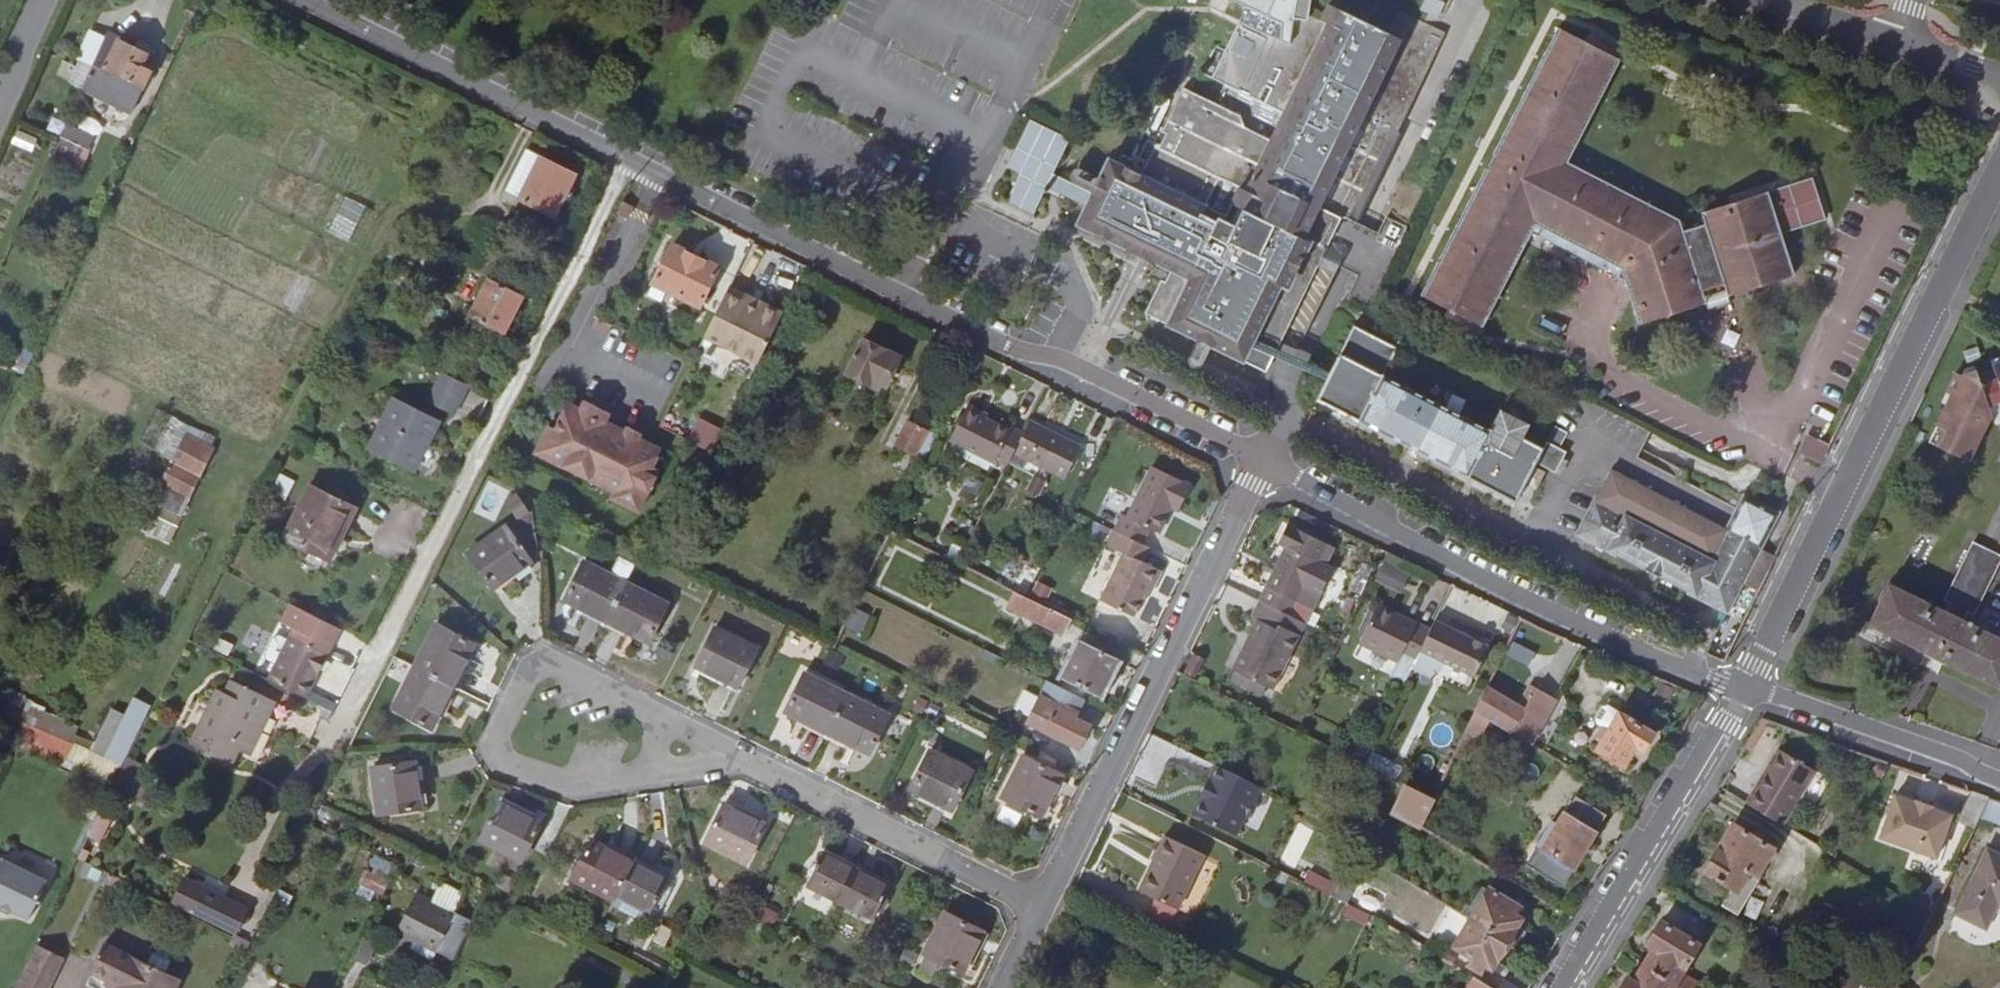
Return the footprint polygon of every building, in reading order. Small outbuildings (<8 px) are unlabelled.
[(1284,358),(1324,281),(1331,267),(1323,263),(1337,237),(1331,233),(1338,220),(1352,227),(1400,134),(1403,136),(1454,36),(1407,13),(1396,35),(1346,10),(1339,25),(1325,19),(1326,0),(1301,0),(1300,10),(1293,5),(1284,22),(1264,12),(1241,54),(1227,82),(1239,88),(1230,106),(1198,90),(1158,164),(1152,176),(1136,167),(1119,158),(1101,192),(1062,172),(1079,139),(1040,118),(1016,166),(1029,172),(1015,200),(1041,213),(1055,186),(1094,205),(1085,223),(1134,249),(1137,242),(1144,246),(1138,257),(1157,267),(1163,256),(1179,263),(1150,317),(1200,343),(1272,380),(1280,365),(1284,358)] [(1445,3),(1438,0),(1427,0),(1423,8),(1438,16),(1445,3)] [(1572,166),(1623,63),(1561,32),(1497,159),(1499,160),(1491,174),(1489,174),(1426,301),(1487,333),(1536,237),(1630,286),(1644,328),(1699,308),(1695,296),(1740,281),(1744,292),(1799,272),(1785,235),(1829,219),(1813,177),(1770,193),(1706,217),(1709,227),(1688,235),(1684,223),(1572,166)] [(146,91),(161,61),(105,33),(91,65),(146,91)] [(61,139),(90,148),(95,133),(66,124),(61,139)] [(18,130),(12,143),(32,153),(38,139),(18,130)] [(519,202),(540,160),(530,155),(507,197),(519,202)] [(568,189),(575,178),(540,160),(519,202),(553,220),(559,208),(565,211),(575,193),(568,189)] [(309,223),(363,249),(381,213),(327,187),(309,223)] [(1345,303),(1363,312),(1404,232),(1386,223),(1380,219),(1371,237),(1351,277),(1340,299),(1345,303)] [(1331,267),(1351,277),(1371,237),(1352,227),(1338,220),(1331,233),(1337,237),(1323,263),(1331,267)] [(699,309),(719,269),(673,247),(653,285),(699,309)] [(504,335),(523,298),(491,282),(472,318),(475,320),(473,326),(491,335),(493,329),(504,335)] [(728,294),(703,343),(756,370),(784,314),(745,295),(741,300),(728,294)] [(1400,350),(1406,338),(1380,324),(1374,336),(1400,350)] [(1400,354),(1358,332),(1323,406),(1448,470),(1524,508),(1533,489),(1542,472),(1552,455),(1529,442),(1533,433),(1528,430),(1530,425),(1529,420),(1524,416),(1519,414),(1514,416),(1511,418),(1509,420),(1505,418),(1494,437),(1386,381),(1400,354)] [(883,394),(900,360),(864,342),(847,376),(883,394)] [(1947,400),(1953,402),(1931,450),(1969,468),(1993,419),(1983,391),(1976,373),(1965,376),(1962,383),(1956,381),(1947,400)] [(444,374),(437,388),(462,401),(469,387),(444,374)] [(1999,385),(1983,391),(1993,419),(1999,416),(1999,386),(1999,385)] [(462,401),(437,388),(430,401),(456,414),(462,401)] [(415,474),(441,424),(394,400),(369,452),(415,474)] [(610,414),(585,402),(581,411),(568,404),(554,432),(548,428),(534,456),(613,497),(611,501),(638,514),(660,472),(653,468),(661,451),(639,440),(642,435),(628,428),(625,433),(606,423),(610,414)] [(1007,467),(1013,455),(1023,435),(1012,429),(1009,432),(986,420),(988,416),(968,406),(949,441),(993,464),(995,460),(1007,467)] [(698,417),(689,441),(707,448),(717,424),(698,417)] [(1065,481),(1082,449),(1030,424),(1023,435),(1013,455),(1065,481)] [(910,473),(928,437),(907,425),(888,461),(910,473)] [(1808,434),(1799,451),(1822,463),(1831,446),(1808,434)] [(198,479),(213,449),(186,435),(171,464),(198,479)] [(1128,519),(1123,517),(1113,532),(1142,546),(1150,530),(1161,535),(1173,510),(1178,501),(1184,504),(1192,488),(1152,469),(1128,519)] [(1553,477),(1542,472),(1533,489),(1544,495),(1553,477)] [(1760,550),(1778,516),(1744,499),(1728,531),(1614,473),(1581,537),(1671,584),(1729,614),(1742,585),(1761,594),(1778,559),(1760,550)] [(329,562),(356,509),(311,486),(284,539),(329,562)] [(1173,510),(1179,513),(1184,504),(1178,501),(1173,510)] [(492,588),(531,561),(508,526),(470,555),(492,588)] [(1278,544),(1284,547),(1257,602),(1291,618),(1298,604),(1312,612),(1319,595),(1306,588),(1318,564),(1324,567),(1333,547),(1287,526),(1278,544)] [(1105,547),(1113,532),(1105,528),(1098,543),(1105,547)] [(1099,603),(1135,620),(1145,598),(1149,590),(1154,592),(1164,574),(1146,565),(1153,551),(1142,546),(1113,532),(1105,547),(1122,555),(1099,603)] [(1972,544),(1945,601),(1949,603),(1968,613),(1972,615),(1999,558),(1972,544)] [(619,558),(610,576),(624,583),(633,566),(619,558)] [(647,640),(665,604),(624,583),(610,576),(584,562),(564,599),(647,640)] [(1384,564),(1376,581),(1401,592),(1409,575),(1384,564)] [(1962,623),(1944,614),(1890,587),(1871,626),(1937,658),(1999,689),(1999,642),(1962,623)] [(1154,592),(1149,590),(1145,598),(1150,600),(1154,592)] [(1016,594),(1008,610),(1045,627),(1051,611),(1026,598),(1016,594)] [(1306,626),(1291,618),(1257,602),(1249,619),(1257,623),(1231,674),(1272,693),(1306,626)] [(1968,613),(1949,603),(1944,614),(1962,623),(1968,613)] [(268,683),(306,702),(340,632),(290,607),(280,626),(293,632),(288,644),(276,668),(268,683)] [(854,608),(845,627),(861,634),(870,614),(854,608)] [(1403,658),(1417,664),(1432,635),(1416,628),(1415,631),(1400,624),(1401,621),(1379,610),(1362,645),(1400,664),(1403,658)] [(1045,627),(1065,637),(1072,621),(1051,611),(1045,627)] [(1477,680),(1492,650),(1437,623),(1432,635),(1417,664),(1416,667),(1433,676),(1437,671),(1442,673),(1446,665),(1477,680)] [(432,727),(474,644),(437,625),(396,708),(432,727)] [(758,648),(716,628),(697,666),(738,687),(758,648)] [(276,668),(288,644),(279,639),(274,641),(265,658),(267,663),(276,668)] [(1515,641),(1507,655),(1529,666),(1536,653),(1515,641)] [(1098,698),(1117,658),(1085,643),(1066,682),(1098,698)] [(1198,680),(1206,661),(1192,654),(1183,673),(1198,680)] [(796,717),(815,680),(804,675),(786,712),(796,717)] [(887,716),(815,680),(796,717),(868,753),(887,716)] [(247,758),(274,704),(232,683),(226,697),(218,693),(215,697),(224,701),(213,722),(205,717),(198,733),(206,737),(247,758)] [(1090,728),(1072,719),(1081,699),(1050,683),(1031,721),(1046,729),(1046,730),(1080,747),(1090,728)] [(1530,685),(1520,706),(1488,690),(1476,715),(1489,722),(1531,746),(1557,700),(1530,685)] [(126,714),(112,707),(92,751),(123,765),(151,704),(134,696),(126,714)] [(224,701),(215,697),(205,717),(213,722),(224,701)] [(61,766),(81,727),(27,699),(7,738),(61,766)] [(1598,727),(1603,730),(1615,712),(1605,705),(1599,706),(1592,717),(1592,723),(1598,727)] [(1640,753),(1651,735),(1615,712),(1603,730),(1598,727),(1593,735),(1604,742),(1598,753),(1625,768),(1636,751),(1640,753)] [(82,728),(75,741),(90,749),(97,736),(82,728)] [(1746,804),(1782,826),(1814,773),(1778,751),(1746,804)] [(952,810),(970,772),(929,752),(910,790),(952,810)] [(1040,816),(1062,772),(1024,754),(1003,796),(1040,816)] [(1386,777),(1391,765),(1373,756),(1367,768),(1386,777)] [(421,807),(415,760),(373,766),(378,812),(421,807)] [(1397,782),(1403,770),(1391,765),(1386,777),(1397,782)] [(1250,803),(1257,789),(1214,768),(1208,780),(1212,782),(1202,803),(1198,800),(1191,815),(1233,837),(1243,819),(1249,817),(1252,809),(1250,803)] [(1403,792),(1389,820),(1417,835),(1432,807),(1403,792)] [(1575,871),(1573,869),(1595,833),(1597,834),(1610,812),(1578,794),(1566,815),(1565,814),(1558,827),(1553,823),(1538,848),(1544,853),(1533,871),(1563,890),(1575,871)] [(1975,828),(1989,800),(1974,794),(1962,822),(1975,828)] [(1940,860),(1955,817),(1935,810),(1936,808),(1919,802),(1918,804),(1898,797),(1883,840),(1940,860)] [(522,860),(541,823),(502,801),(482,838),(522,860)] [(998,821),(1018,828),(1024,812),(1004,805),(998,821)] [(733,842),(746,818),(724,807),(705,844),(727,855),(733,842)] [(752,852),(765,827),(746,818),(733,842),(752,852)] [(1750,829),(1747,834),(1733,826),(1706,871),(1733,889),(1745,897),(1757,877),(1774,851),(1761,843),(1764,837),(1750,829)] [(1176,912),(1203,858),(1163,839),(1137,893),(1176,912)] [(659,921),(679,884),(595,841),(577,879),(659,921)] [(752,852),(733,842),(727,855),(746,865),(752,852)] [(1986,848),(1955,913),(1986,927),(1998,903),(1999,904),(1999,854),(1986,848)] [(823,854),(810,880),(876,912),(889,887),(823,854)] [(0,864),(0,915),(8,919),(14,917),(29,925),(48,886),(3,865),(3,866),(0,864)] [(355,896),(378,903),(387,877),(364,869),(355,896)] [(1741,917),(1763,881),(1757,877),(1745,897),(1733,889),(1723,907),(1741,917)] [(873,919),(876,912),(810,880),(806,886),(873,919)] [(172,907),(235,938),(247,913),(184,882),(172,907)] [(428,905),(453,917),(464,895),(439,883),(431,901),(428,905)] [(1521,909),(1489,889),(1469,922),(1507,944),(1522,919),(1517,916),(1521,909)] [(428,905),(431,901),(414,893),(394,939),(410,946),(412,940),(437,952),(453,917),(428,905)] [(1345,915),(1367,926),(1372,915),(1351,905),(1345,915)] [(984,930),(947,913),(933,941),(970,959),(984,930)] [(1487,970),(1491,971),(1507,944),(1469,922),(1453,949),(1473,961),(1470,965),(1485,974),(1487,970)] [(1654,951),(1645,966),(1681,987),(1699,987),(1681,976),(1699,947),(1662,925),(1649,947),(1654,951)] [(246,954),(251,945),(236,938),(232,947),(246,954)] [(965,970),(970,959),(933,941),(928,954),(965,970)] [(178,984),(163,976),(148,968),(104,945),(90,973),(108,982),(105,986),(111,987),(176,987),(178,984)] [(63,963),(39,951),(20,987),(51,987),(63,963)] [(148,968),(163,976),(169,964),(167,957),(161,954),(154,956),(148,968)] [(1645,966),(1634,984),(1629,980),(1624,987),(1681,987),(1645,966)] [(1474,977),(1467,987),(1492,987),(1474,977)] [(1504,979),(1499,987),(1519,987),(1504,979)]
